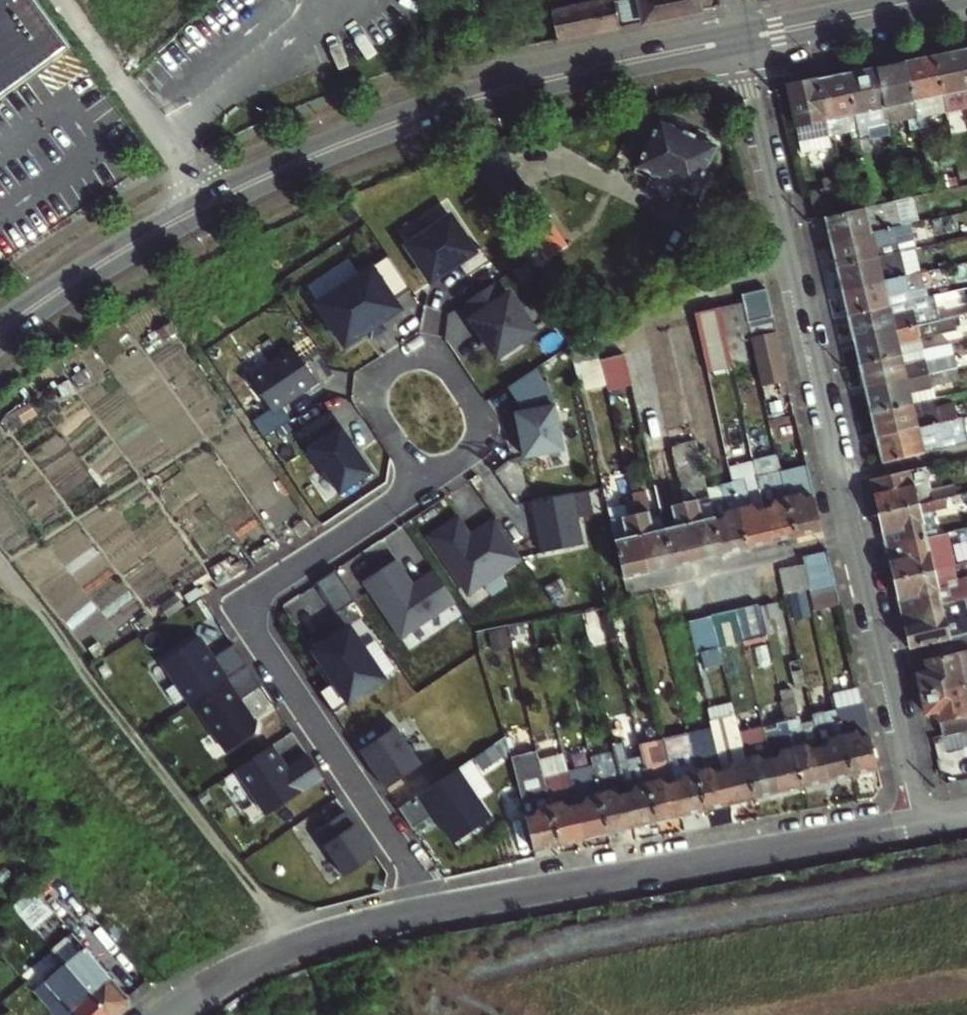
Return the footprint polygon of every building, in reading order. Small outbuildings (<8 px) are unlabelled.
[(76,47),(41,0),(0,0),(0,103),(76,47)] [(593,5),(587,0),(583,0),(575,9),(553,13),(559,42),(622,28),(615,0),(593,5)] [(712,9),(710,0),(640,0),(645,24),(712,9)] [(965,47),(935,53),(947,106),(966,101),(966,105),(966,59),(965,47)] [(935,53),(906,59),(920,126),(925,151),(934,149),(926,110),(947,106),(935,53)] [(920,126),(906,59),(876,66),(888,122),(910,117),(912,128),(920,126)] [(876,66),(847,72),(865,157),(870,182),(878,180),(866,126),(888,122),(876,66)] [(847,72),(817,78),(826,117),(830,135),(852,130),(858,159),(865,157),(847,72)] [(817,78),(786,84),(801,151),(808,149),(806,139),(817,137),(813,120),(826,117),(817,78)] [(717,149),(659,127),(640,175),(698,198),(717,149)] [(819,136),(817,137),(806,139),(808,149),(821,146),(821,145),(819,136)] [(835,160),(831,142),(821,145),(821,146),(825,163),(835,160)] [(476,154),(484,187),(513,180),(505,146),(476,154)] [(810,191),(816,219),(827,217),(846,212),(840,184),(810,191)] [(875,205),(846,212),(827,217),(833,241),(895,227),(913,222),(910,209),(890,213),(888,202),(875,205)] [(451,217),(408,247),(432,282),(458,264),(468,278),(491,262),(481,248),(475,252),(451,217)] [(895,227),(833,241),(838,266),(900,251),(895,227)] [(900,251),(838,266),(844,290),(906,275),(903,264),(900,251)] [(317,301),(346,343),(401,306),(395,298),(412,286),(389,252),(317,301)] [(933,257),(916,261),(918,272),(929,270),(935,268),(933,257)] [(918,272),(916,261),(903,264),(906,275),(918,272)] [(906,275),(844,290),(849,313),(911,299),(909,290),(925,286),(924,279),(931,277),(929,270),(918,272),(906,275)] [(493,283),(469,300),(478,315),(474,318),(472,319),(503,365),(528,348),(522,340),(535,331),(509,294),(503,298),(493,283)] [(766,287),(740,293),(742,302),(747,322),(773,316),(766,287)] [(935,293),(911,299),(849,313),(854,337),(929,320),(926,306),(937,304),(935,293)] [(966,311),(966,297),(955,300),(958,313),(966,311)] [(464,303),(474,318),(478,315),(469,300),(464,303)] [(716,308),(723,339),(749,333),(747,322),(742,302),(716,308)] [(731,370),(723,339),(716,308),(692,314),(707,376),(731,370)] [(923,348),(920,335),(966,325),(966,311),(958,313),(929,320),(854,337),(860,362),(923,348)] [(773,316),(747,322),(749,333),(750,337),(776,331),(773,316)] [(750,337),(762,386),(787,381),(781,351),(776,331),(750,337)] [(583,362),(588,361),(600,359),(595,336),(580,344),(583,362)] [(943,356),(940,344),(923,348),(926,360),(943,356)] [(251,376),(276,413),(320,383),(295,346),(251,376)] [(926,360),(923,348),(860,362),(866,387),(945,368),(943,356),(926,360)] [(633,387),(626,354),(600,360),(606,385),(608,392),(633,387)] [(606,385),(600,360),(600,359),(588,361),(595,388),(606,385)] [(948,380),(945,368),(866,387),(871,411),(935,396),(932,383),(948,380)] [(517,414),(525,459),(564,451),(553,397),(536,370),(507,388),(522,412),(517,414)] [(762,386),(765,399),(790,393),(787,381),(762,386)] [(877,436),(958,417),(955,402),(937,406),(935,396),(871,411),(877,436)] [(332,411),(301,431),(311,447),(309,449),(323,470),(325,468),(342,493),(373,472),(359,451),(358,452),(352,444),(354,443),(332,411)] [(966,442),(966,429),(964,416),(958,417),(877,436),(883,462),(966,442)] [(674,566),(663,514),(652,517),(646,489),(643,490),(638,468),(643,467),(636,435),(618,439),(633,506),(648,572),(674,566)] [(721,554),(709,502),(697,505),(696,501),(694,501),(691,490),(706,487),(700,463),(695,440),(671,445),(698,560),(721,554)] [(698,560),(671,445),(652,450),(660,483),(668,481),(674,507),(662,509),(663,514),(674,566),(698,560)] [(752,462),(771,542),(797,536),(778,455),(752,462)] [(707,461),(700,463),(706,487),(716,485),(711,466),(708,466),(707,461)] [(771,542),(752,462),(728,468),(732,484),(747,548),(771,542)] [(781,469),(797,536),(821,530),(806,463),(781,469)] [(871,479),(879,514),(947,498),(959,495),(957,486),(933,491),(930,479),(931,478),(929,471),(926,472),(925,467),(871,479)] [(723,498),(709,502),(721,554),(747,548),(732,484),(721,487),(723,498)] [(576,492),(533,500),(543,551),(586,543),(576,492)] [(879,514),(887,547),(927,538),(921,515),(949,508),(947,498),(879,514)] [(648,572),(633,506),(624,508),(626,518),(613,521),(626,577),(648,572)] [(430,538),(469,594),(522,558),(496,519),(480,530),(483,534),(473,541),(458,519),(430,538)] [(890,563),(894,580),(934,571),(930,554),(948,550),(961,547),(957,531),(927,538),(887,547),(890,563)] [(948,550),(949,555),(962,552),(961,547),(948,550)] [(802,555),(814,610),(839,604),(826,551),(802,555)] [(946,560),(948,568),(965,564),(962,552),(949,555),(950,559),(946,560)] [(398,562),(366,584),(404,639),(456,603),(436,572),(422,581),(424,584),(417,589),(398,562)] [(803,563),(778,569),(784,596),(809,590),(803,563)] [(894,580),(902,613),(966,597),(966,573),(965,564),(948,568),(934,571),(894,580)] [(335,570),(316,583),(337,614),(356,601),(335,570)] [(902,613),(910,647),(966,634),(962,619),(966,618),(966,597),(902,613)] [(761,603),(768,631),(782,628),(775,599),(761,603)] [(769,634),(768,631),(761,603),(761,601),(736,607),(743,637),(744,640),(769,634)] [(711,613),(718,642),(743,637),(736,607),(711,613)] [(705,667),(723,663),(718,642),(711,613),(710,609),(689,613),(698,652),(704,651),(703,660),(705,667)] [(323,691),(336,712),(387,678),(352,626),(336,637),(332,631),(313,644),(338,681),(323,691)] [(925,660),(927,671),(916,673),(920,693),(966,683),(966,650),(925,660)] [(795,686),(805,684),(799,658),(790,660),(795,686)] [(193,702),(227,753),(256,734),(257,725),(226,679),(193,702)] [(920,693),(925,711),(936,708),(941,734),(966,728),(966,683),(920,693)] [(792,687),(782,690),(789,723),(804,787),(828,781),(820,748),(813,750),(806,743),(805,744),(792,687)] [(833,692),(837,708),(861,703),(858,687),(833,692)] [(870,741),(861,703),(837,708),(852,775),(877,769),(870,741)] [(708,709),(710,718),(734,712),(732,704),(708,709)] [(828,781),(852,775),(837,708),(812,714),(820,748),(828,781)] [(735,714),(754,798),(779,792),(768,746),(755,749),(747,711),(735,714)] [(730,804),(754,798),(735,714),(734,712),(710,718),(722,771),(730,804)] [(768,746),(779,792),(804,787),(789,723),(776,726),(777,731),(765,733),(768,746)] [(395,728),(359,752),(386,792),(422,768),(395,728)] [(681,816),(706,810),(690,743),(688,733),(663,739),(664,740),(681,816)] [(657,822),(681,816),(664,740),(663,739),(639,744),(639,747),(642,757),(657,822)] [(633,828),(657,822),(642,757),(633,759),(629,742),(614,745),(616,751),(633,828)] [(706,810),(730,804),(722,771),(716,773),(703,765),(701,756),(704,756),(702,746),(699,746),(697,742),(690,743),(706,810)] [(236,769),(267,816),(323,778),(309,756),(288,770),(271,745),(236,769)] [(633,828),(616,751),(591,757),(593,765),(609,833),(633,828)] [(536,851),(560,845),(540,760),(539,752),(512,758),(536,851)] [(540,760),(560,845),(585,839),(569,771),(565,754),(540,760)] [(585,839),(609,833),(593,765),(569,771),(585,839)] [(460,769),(419,798),(455,848),(495,819),(460,769)] [(376,857),(346,811),(313,832),(343,879),(376,857)] [(54,911),(35,889),(14,907),(33,929),(35,928),(54,911)] [(67,964),(110,1014),(123,1014),(129,1009),(129,998),(71,931),(52,947),(66,963),(67,964)] [(67,964),(66,963),(45,980),(62,1000),(51,1010),(55,1014),(110,1014),(67,964)] [(5,1007),(0,1010),(0,1014),(11,1014),(5,1007)]
